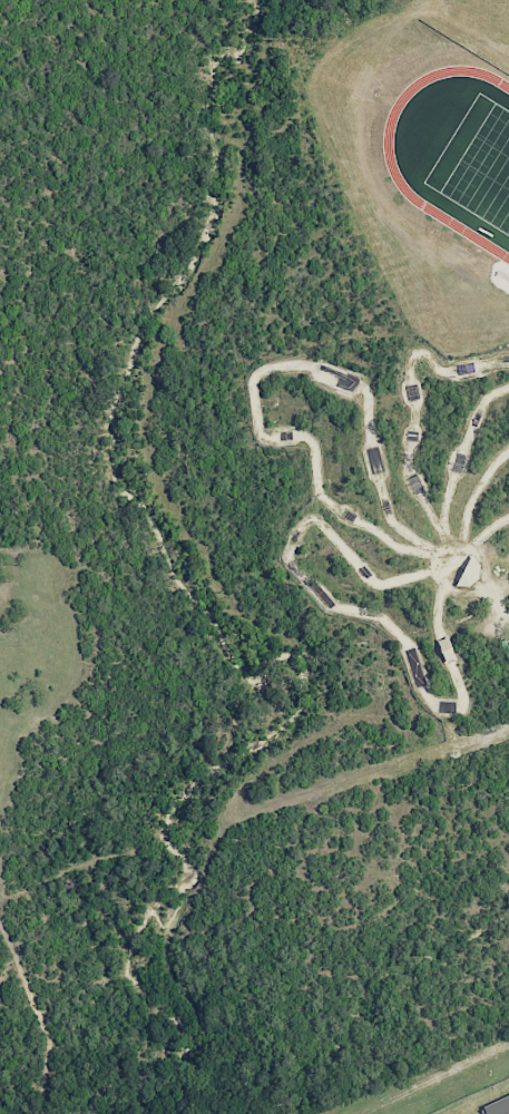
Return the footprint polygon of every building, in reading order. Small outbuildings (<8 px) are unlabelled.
[(483,1104),(487,1113),(508,1113),(508,1094),(483,1104)]
